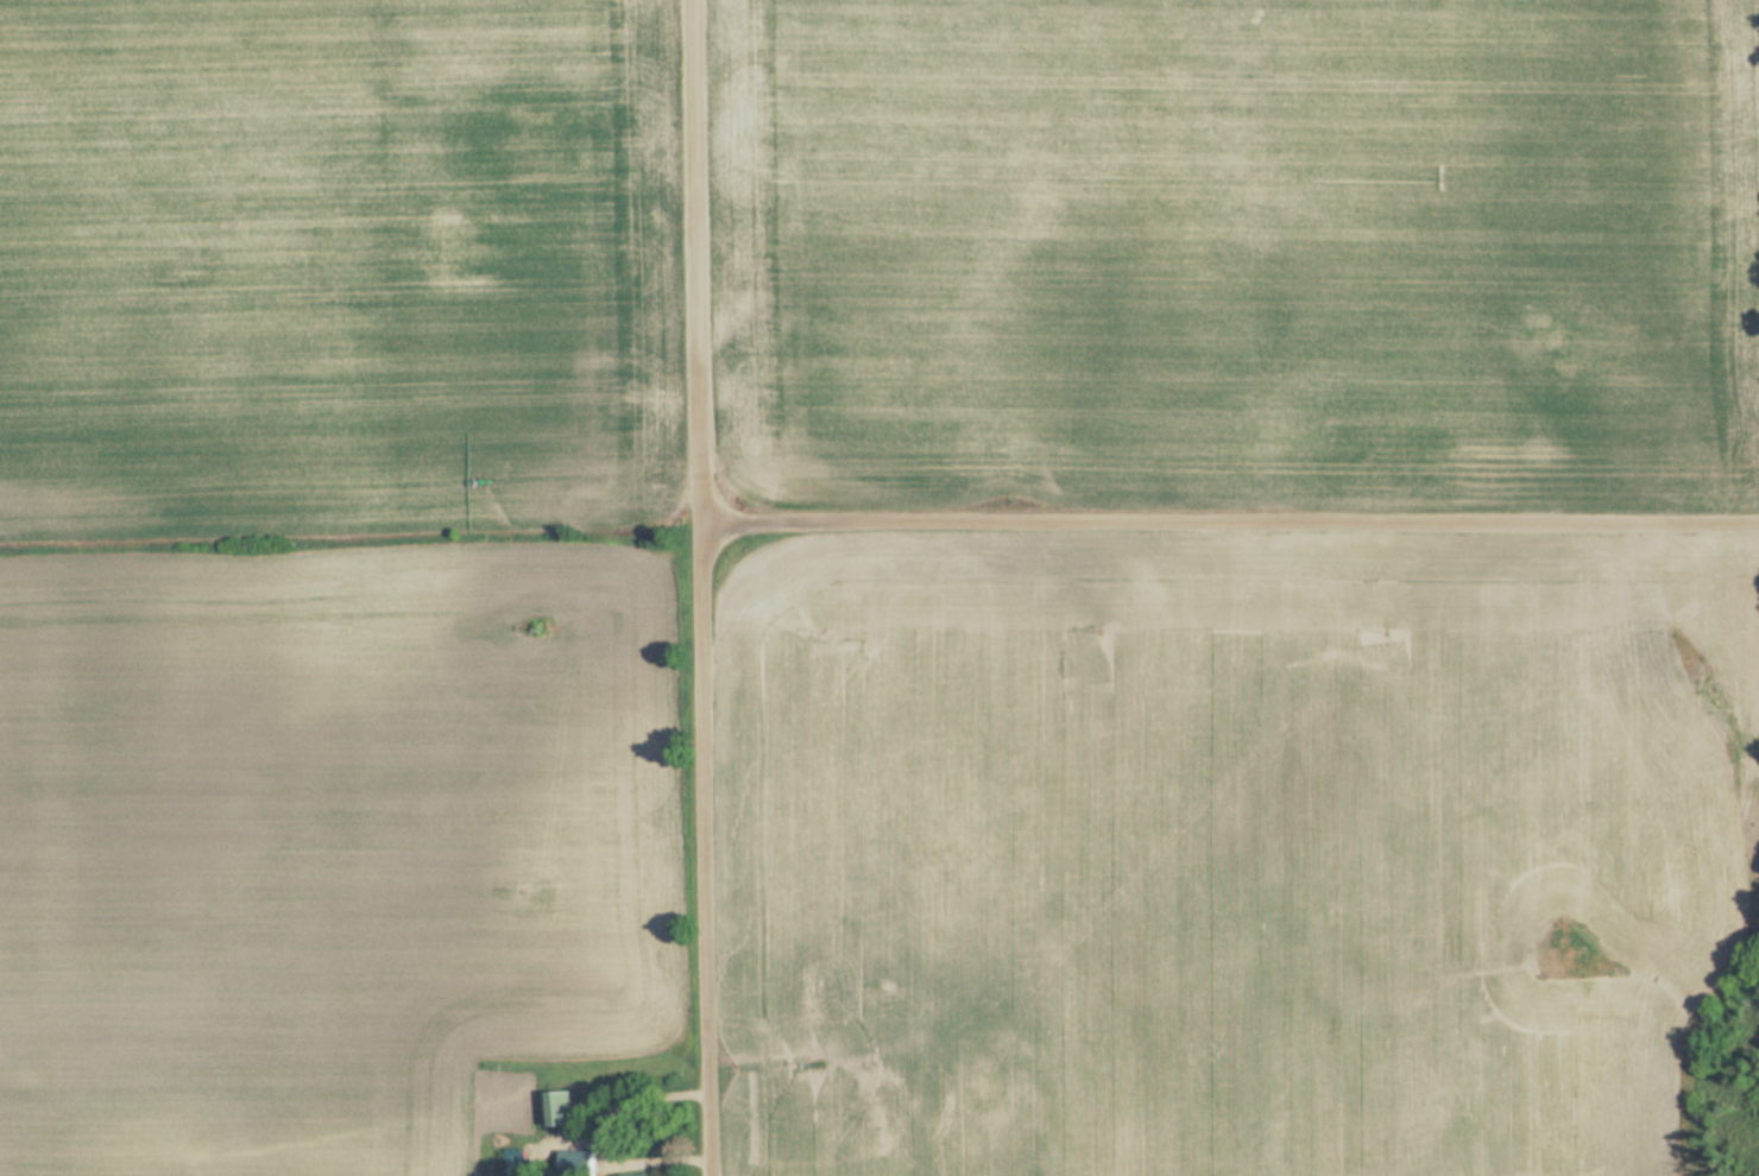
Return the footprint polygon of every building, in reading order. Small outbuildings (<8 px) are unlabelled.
[(572,1128),(572,1093),(545,1093),(545,1128),(572,1128)] [(506,1152),(505,1175),(515,1175),(515,1164),(523,1164),(523,1152),(506,1152)] [(560,1154),(560,1175),(584,1175),(584,1154),(560,1154)]
